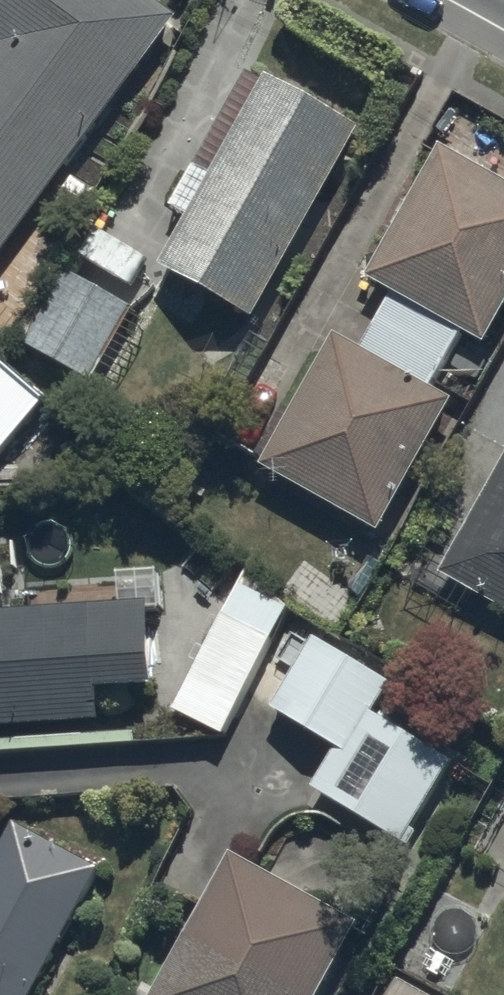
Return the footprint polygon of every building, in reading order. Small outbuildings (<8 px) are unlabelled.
[(139,0),(22,0),(0,29),(0,41),(11,49),(0,64),(0,274),(183,32),(139,0)] [(358,135),(271,87),(169,273),(257,321),(358,135)] [(469,333),(484,342),(503,305),(503,186),(443,153),(373,281),(400,296),(368,356),(340,341),(269,472),(380,532),(452,401),(436,393),(469,333)] [(93,382),(130,320),(66,282),(29,344),(93,382)] [(0,366),(0,460),(46,404),(0,366)] [(503,611),(503,485),(451,582),(503,611)] [(293,613),(245,587),(179,711),(226,736),(293,613)] [(0,616),(0,729),(105,722),(103,693),(161,689),(156,606),(0,616)] [(413,842),(458,767),(369,715),(389,682),(322,643),(279,717),(346,757),(326,791),(413,842)] [(102,877),(20,834),(0,872),(0,994),(39,994),(102,877)] [(356,934),(240,869),(169,994),(321,994),(356,934)]
